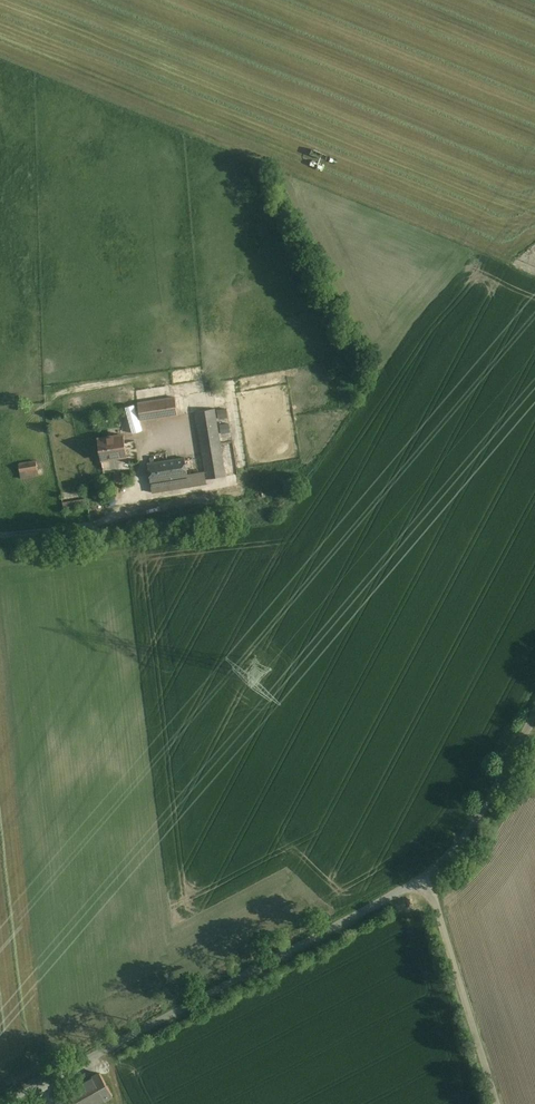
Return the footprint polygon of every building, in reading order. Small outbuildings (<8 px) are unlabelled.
[(171,418),(170,400),(131,403),(133,421),(171,418)] [(221,408),(189,413),(200,483),(232,478),(221,408)] [(124,435),(98,439),(102,460),(127,456),(124,435)] [(18,462),(20,477),(38,474),(36,459),(18,462)] [(181,479),(179,462),(138,466),(140,483),(181,479)] [(79,488),(55,490),(56,515),(81,514),(79,488)] [(91,1070),(59,1087),(68,1103),(93,1103),(105,1097),(91,1070)]
